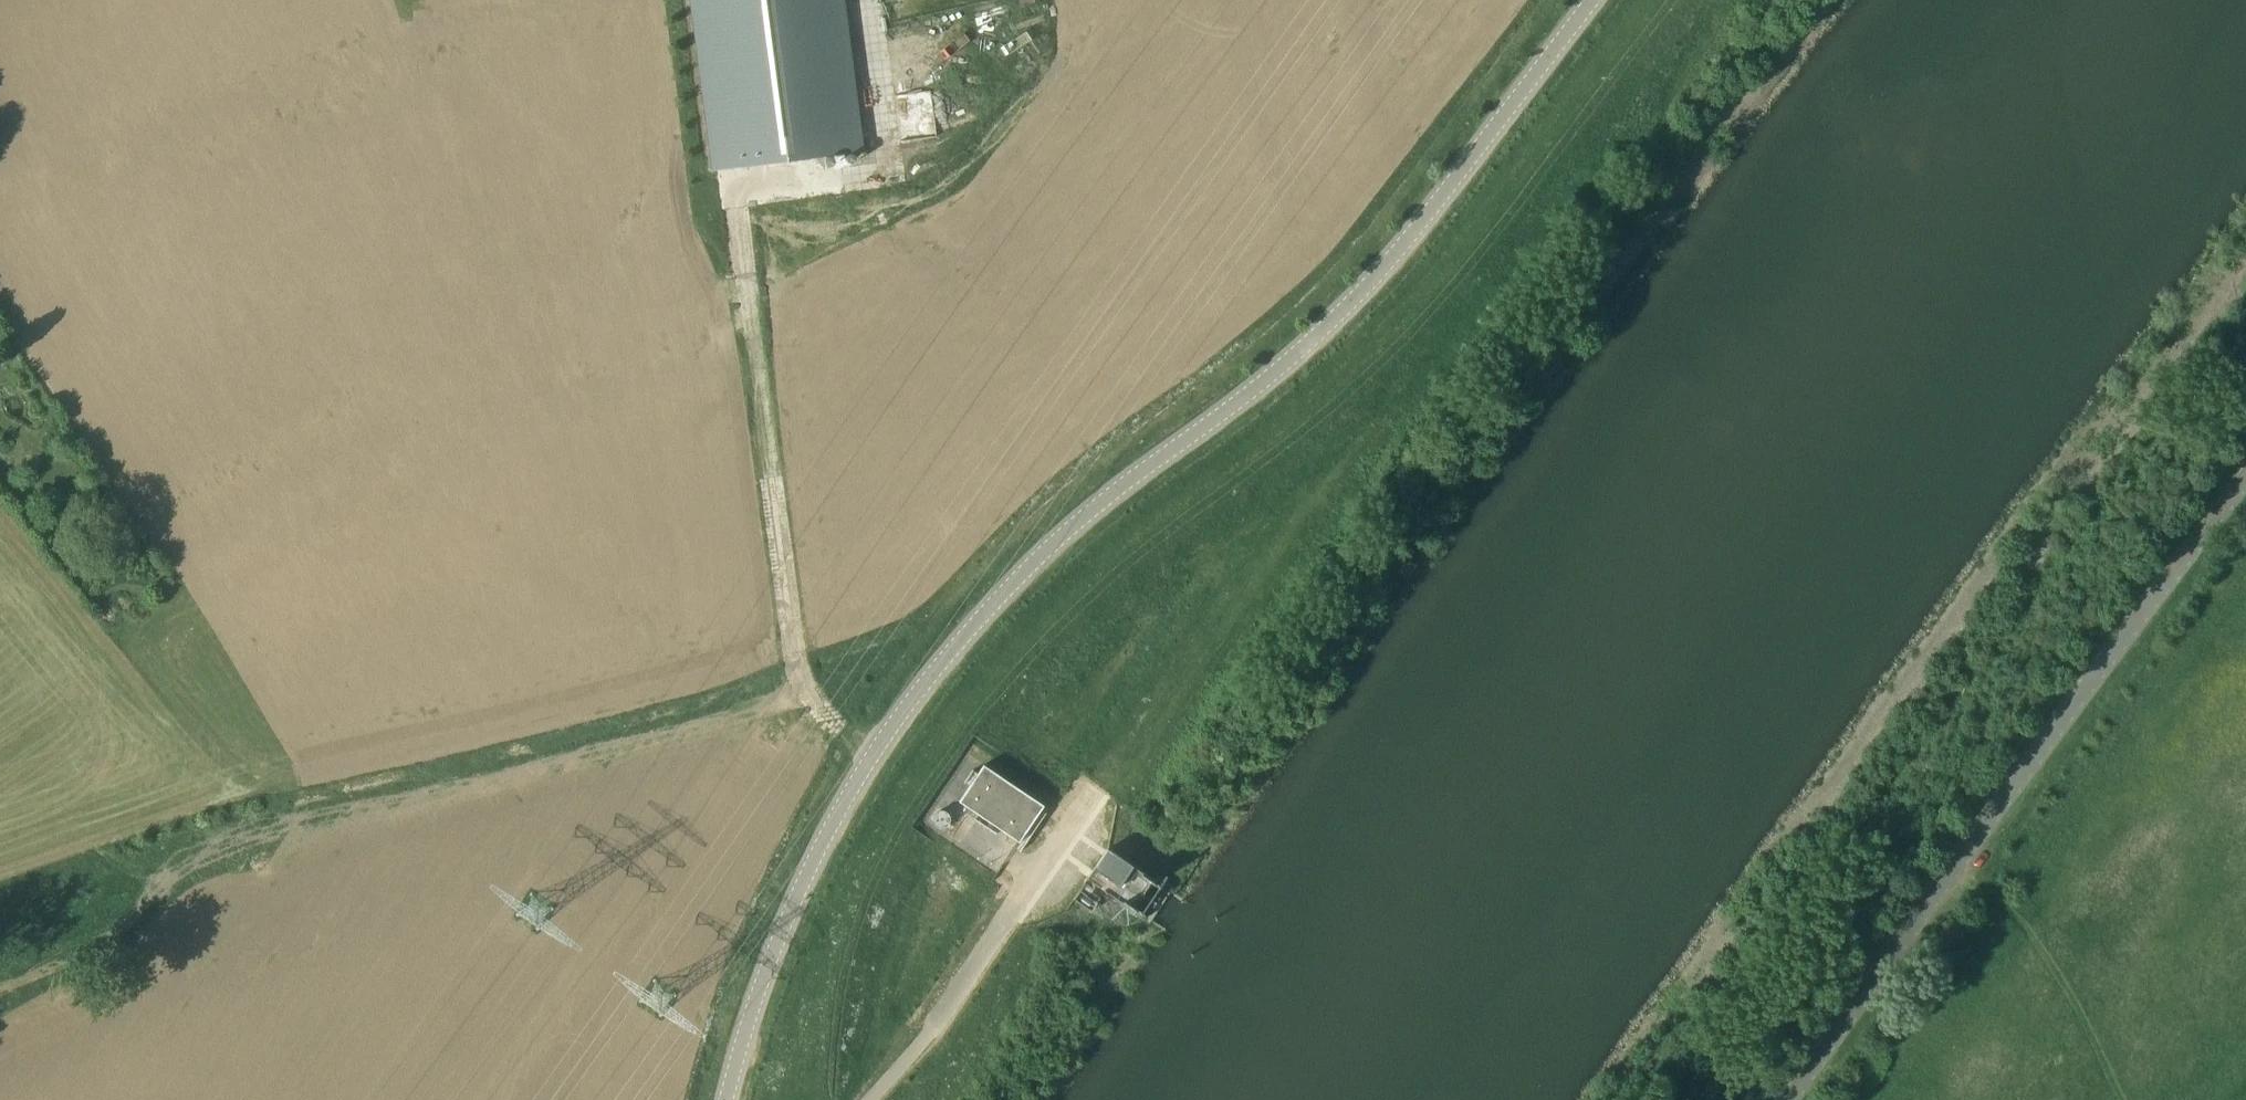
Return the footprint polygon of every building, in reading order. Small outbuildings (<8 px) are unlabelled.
[(717,166),(860,147),(841,0),(695,0),(717,166)] [(985,764),(960,802),(1018,842),(1044,804),(985,764)] [(1109,848),(1075,899),(1092,911),(1106,891),(1134,909),(1134,908),(1149,918),(1168,890),(1153,880),(1154,879),(1109,848)]
